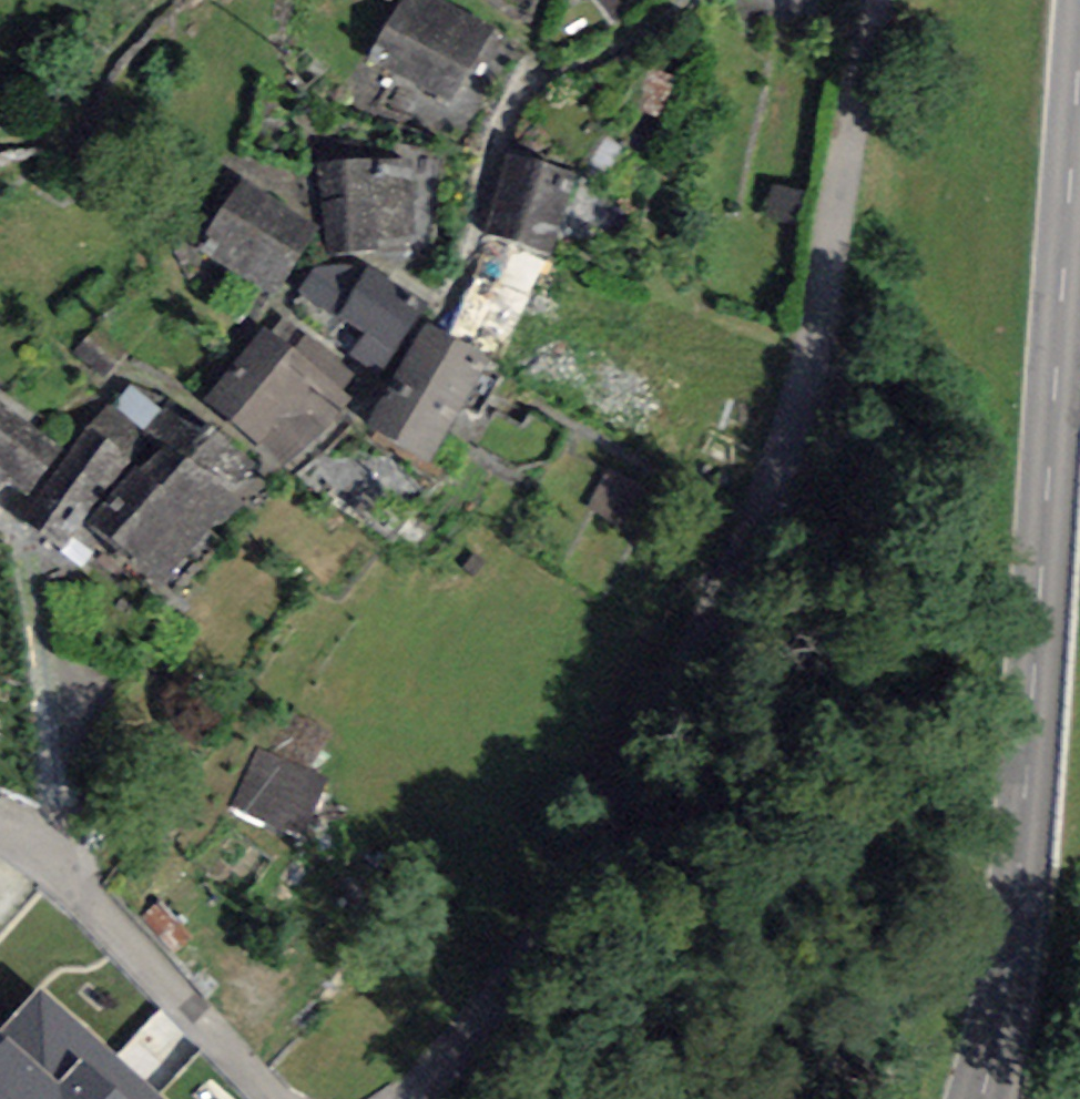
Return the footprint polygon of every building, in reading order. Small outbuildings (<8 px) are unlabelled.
[(431,0),(398,0),(369,63),(452,102),(488,27),(431,0)] [(574,173),(506,154),(483,235),(551,254),(574,173)] [(424,157),(318,162),(328,255),(425,251),(424,157)] [(317,230),(242,180),(205,235),(220,245),(212,257),(272,296),(317,230)] [(797,230),(806,196),(773,187),(763,221),(797,230)] [(314,269),(299,292),(365,333),(350,355),(386,378),(425,316),(394,296),(401,288),(366,266),(346,264),(314,269)] [(72,346),(103,377),(130,351),(100,319),(72,346)] [(264,328),(204,400),(285,464),(351,399),(343,393),(355,374),(285,319),(271,334),(264,328)] [(489,358),(427,323),(368,426),(429,462),(489,358)] [(28,498),(69,451),(0,394),(0,475),(28,498)] [(153,444),(108,406),(105,409),(69,451),(28,498),(39,507),(28,520),(62,549),(153,444)] [(187,421),(145,468),(212,528),(218,533),(262,484),(248,471),(254,465),(207,423),(200,432),(187,421)] [(145,468),(90,528),(157,589),(212,528),(145,468)] [(586,511),(631,536),(655,493),(610,468),(586,511)] [(303,835),(327,779),(315,775),(334,730),(291,712),(271,756),(255,749),(231,805),(303,835)] [(161,902),(142,917),(173,955),(192,939),(161,902)] [(40,986),(0,1031),(0,1098),(163,1098),(40,986)]
